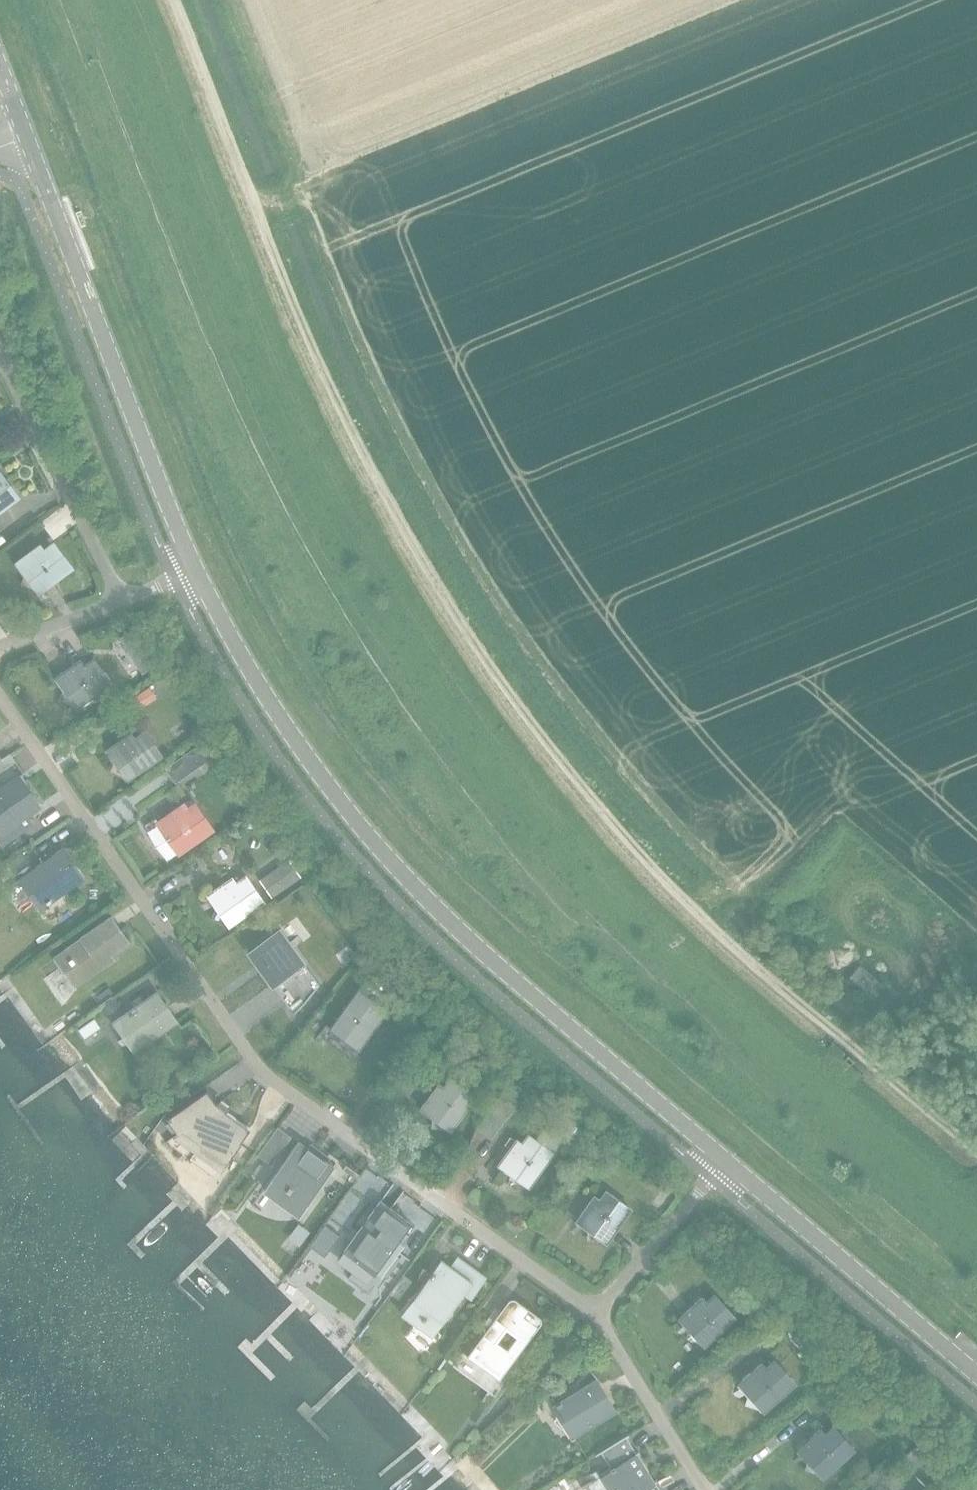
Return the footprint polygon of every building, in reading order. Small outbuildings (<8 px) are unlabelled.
[(18,495),(0,471),(0,509),(18,495)] [(43,549),(39,544),(16,561),(37,590),(71,566),(53,541),(43,549)] [(119,637),(142,672),(154,665),(131,629),(119,637)] [(93,657),(83,663),(79,659),(55,676),(76,706),(110,682),(93,657)] [(149,686),(130,698),(137,710),(156,697),(149,686)] [(143,729),(133,736),(130,732),(106,749),(126,779),(161,755),(143,729)] [(15,760),(9,752),(0,758),(0,771),(15,760)] [(189,752),(166,768),(175,781),(199,766),(189,752)] [(25,813),(38,805),(18,775),(0,787),(0,842),(2,844),(32,823),(25,813)] [(194,803),(184,810),(180,805),(156,821),(177,851),(211,828),(194,803)] [(83,876),(62,846),(18,877),(39,906),(83,876)] [(287,859),(259,879),(272,896),(299,876),(287,859)] [(245,875),(234,882),(231,877),(207,894),(228,924),(262,900),(245,875)] [(104,964),(100,959),(128,940),(111,915),(53,955),(74,985),(104,964)] [(279,928),(248,950),(294,1013),(319,983),(279,928)] [(883,985),(858,963),(848,975),(873,996),(883,985)] [(159,966),(153,971),(157,977),(164,973),(159,966)] [(101,986),(92,993),(100,1004),(109,997),(101,986)] [(358,987),(326,1029),(355,1050),(386,1008),(358,987)] [(155,991),(120,1016),(140,1045),(176,1020),(155,991)] [(100,1006),(107,1017),(122,1007),(115,996),(100,1006)] [(442,1086),(437,1083),(419,1107),(449,1128),(482,1082),(457,1065),(442,1086)] [(217,1104),(206,1089),(166,1117),(177,1133),(182,1129),(226,1161),(250,1127),(217,1104)] [(513,1105),(499,1095),(476,1127),(489,1137),(513,1105)] [(276,1125),(256,1153),(259,1155),(270,1163),(282,1147),(284,1148),(288,1151),(260,1190),(297,1216),(332,1167),(327,1163),(299,1143),(296,1141),(294,1143),(288,1139),(290,1136),(276,1125)] [(519,1143),(515,1139),(497,1163),(527,1185),(558,1141),(541,1129),(534,1139),(526,1133),(519,1143)] [(342,1168),(356,1178),(359,1174),(345,1164),(342,1168)] [(597,1198),(593,1195),(575,1220),(605,1241),(629,1208),(604,1190),(597,1198)] [(372,1272),(378,1263),(408,1222),(378,1200),(343,1250),(372,1272)] [(461,1292),(469,1298),(485,1277),(456,1255),(449,1265),(440,1258),(430,1272),(421,1268),(417,1277),(424,1281),(400,1313),(430,1335),(461,1292)] [(713,1293),(704,1301),(700,1296),(677,1317),(701,1343),(733,1315),(713,1293)] [(510,1297),(507,1299),(459,1366),(445,1356),(437,1367),(439,1369),(446,1359),(459,1369),(468,1357),(497,1378),(481,1399),(483,1401),(540,1323),(541,1320),(540,1317),(538,1315),(515,1298),(513,1297),(510,1297)] [(772,1359),(764,1367),(760,1362),(737,1383),(761,1410),(793,1381),(772,1359)] [(614,1411),(594,1379),(554,1404),(573,1436),(614,1411)] [(823,1433),(819,1428),(796,1449),(821,1476),(853,1448),(832,1425),(823,1433)] [(636,1452),(626,1434),(593,1454),(593,1456),(598,1452),(608,1468),(578,1487),(579,1488),(583,1485),(586,1489),(642,1489),(655,1482),(636,1452)]
